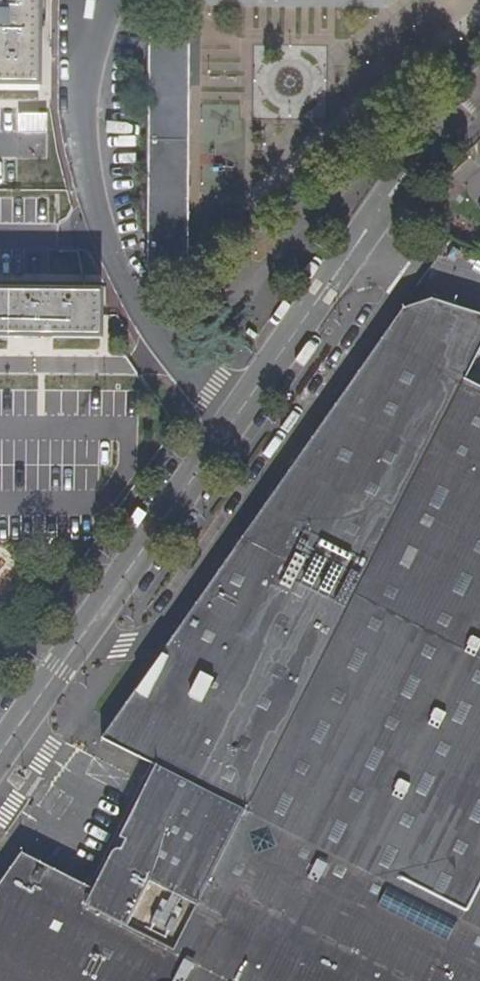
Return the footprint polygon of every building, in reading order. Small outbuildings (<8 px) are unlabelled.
[(39,90),(40,23),(40,0),(0,0),(0,89),(39,90)] [(327,39),(329,8),(302,6),(301,23),(312,24),(311,39),(327,39)] [(189,65),(189,35),(148,34),(146,266),(188,265),(189,65)] [(19,114),(19,131),(47,132),(47,114),(19,114)] [(100,338),(100,291),(0,291),(0,337),(40,338),(100,338)] [(465,378),(479,347),(479,310),(432,294),(404,303),(100,735),(154,763),(119,834),(123,838),(119,847),(109,851),(91,886),(19,850),(0,877),(0,980),(479,980),(479,385),(465,378)] [(35,410),(36,382),(0,382),(0,405),(8,405),(8,410),(35,410)] [(16,570),(0,566),(0,629),(16,570)]
